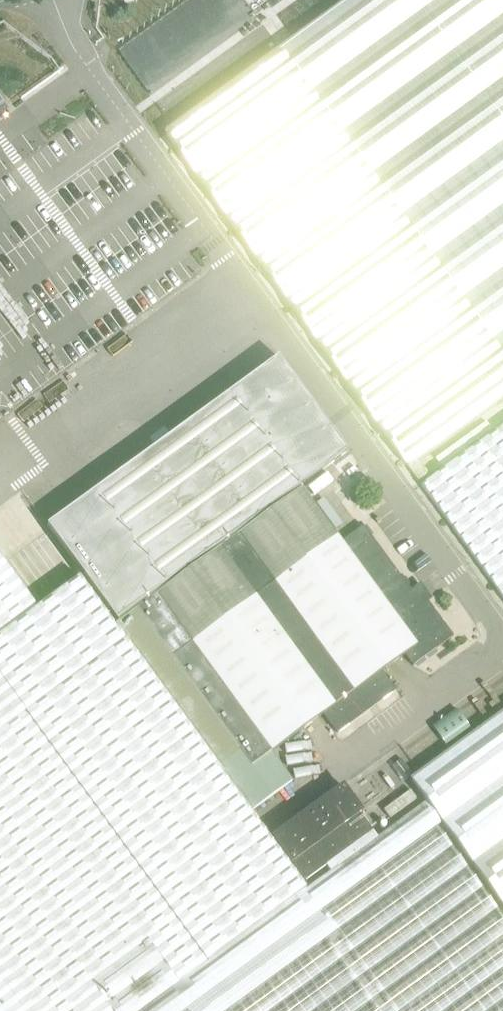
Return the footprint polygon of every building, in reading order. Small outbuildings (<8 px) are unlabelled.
[(166,138),(407,467),(502,398),(502,0),(354,0),(166,138)] [(79,582),(115,631),(301,491),(348,455),(279,361),(48,529),(84,578),(79,582)] [(431,481),(422,488),(468,551),(500,594),(502,599),(502,429),(431,481)] [(408,470),(420,485),(428,479),(417,464),(408,470)] [(325,475),(306,489),(341,538),(360,524),(325,475)] [(341,544),(301,491),(115,631),(231,785),(251,813),(321,762),(299,734),(325,714),(339,734),(397,690),(382,671),(405,654),(414,666),(454,637),(417,588),(411,592),(363,527),(341,544)] [(428,802),(364,849),(312,887),(307,890),(251,813),(231,785),(115,631),(79,582),(38,613),(0,563),(0,1010),(502,1010),(502,918),(501,915),(461,860),(437,828),(448,821),(480,866),(502,896),(502,716),(420,776),(413,781),(428,802)] [(404,781),(502,709),(502,679),(390,761),(404,781)] [(271,836),(308,887),(375,838),(359,816),(362,814),(341,785),(271,836)] [(384,812),(390,820),(417,801),(410,792),(384,812)]
